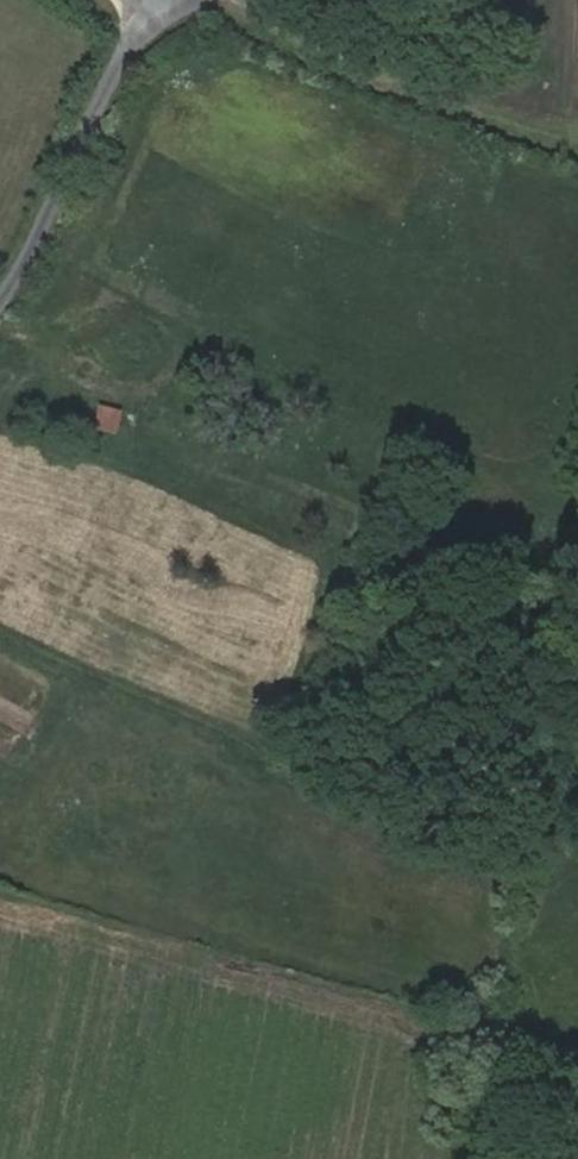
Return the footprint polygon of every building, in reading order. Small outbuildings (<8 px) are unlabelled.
[(116,435),(123,412),(100,405),(92,428),(116,435)]
